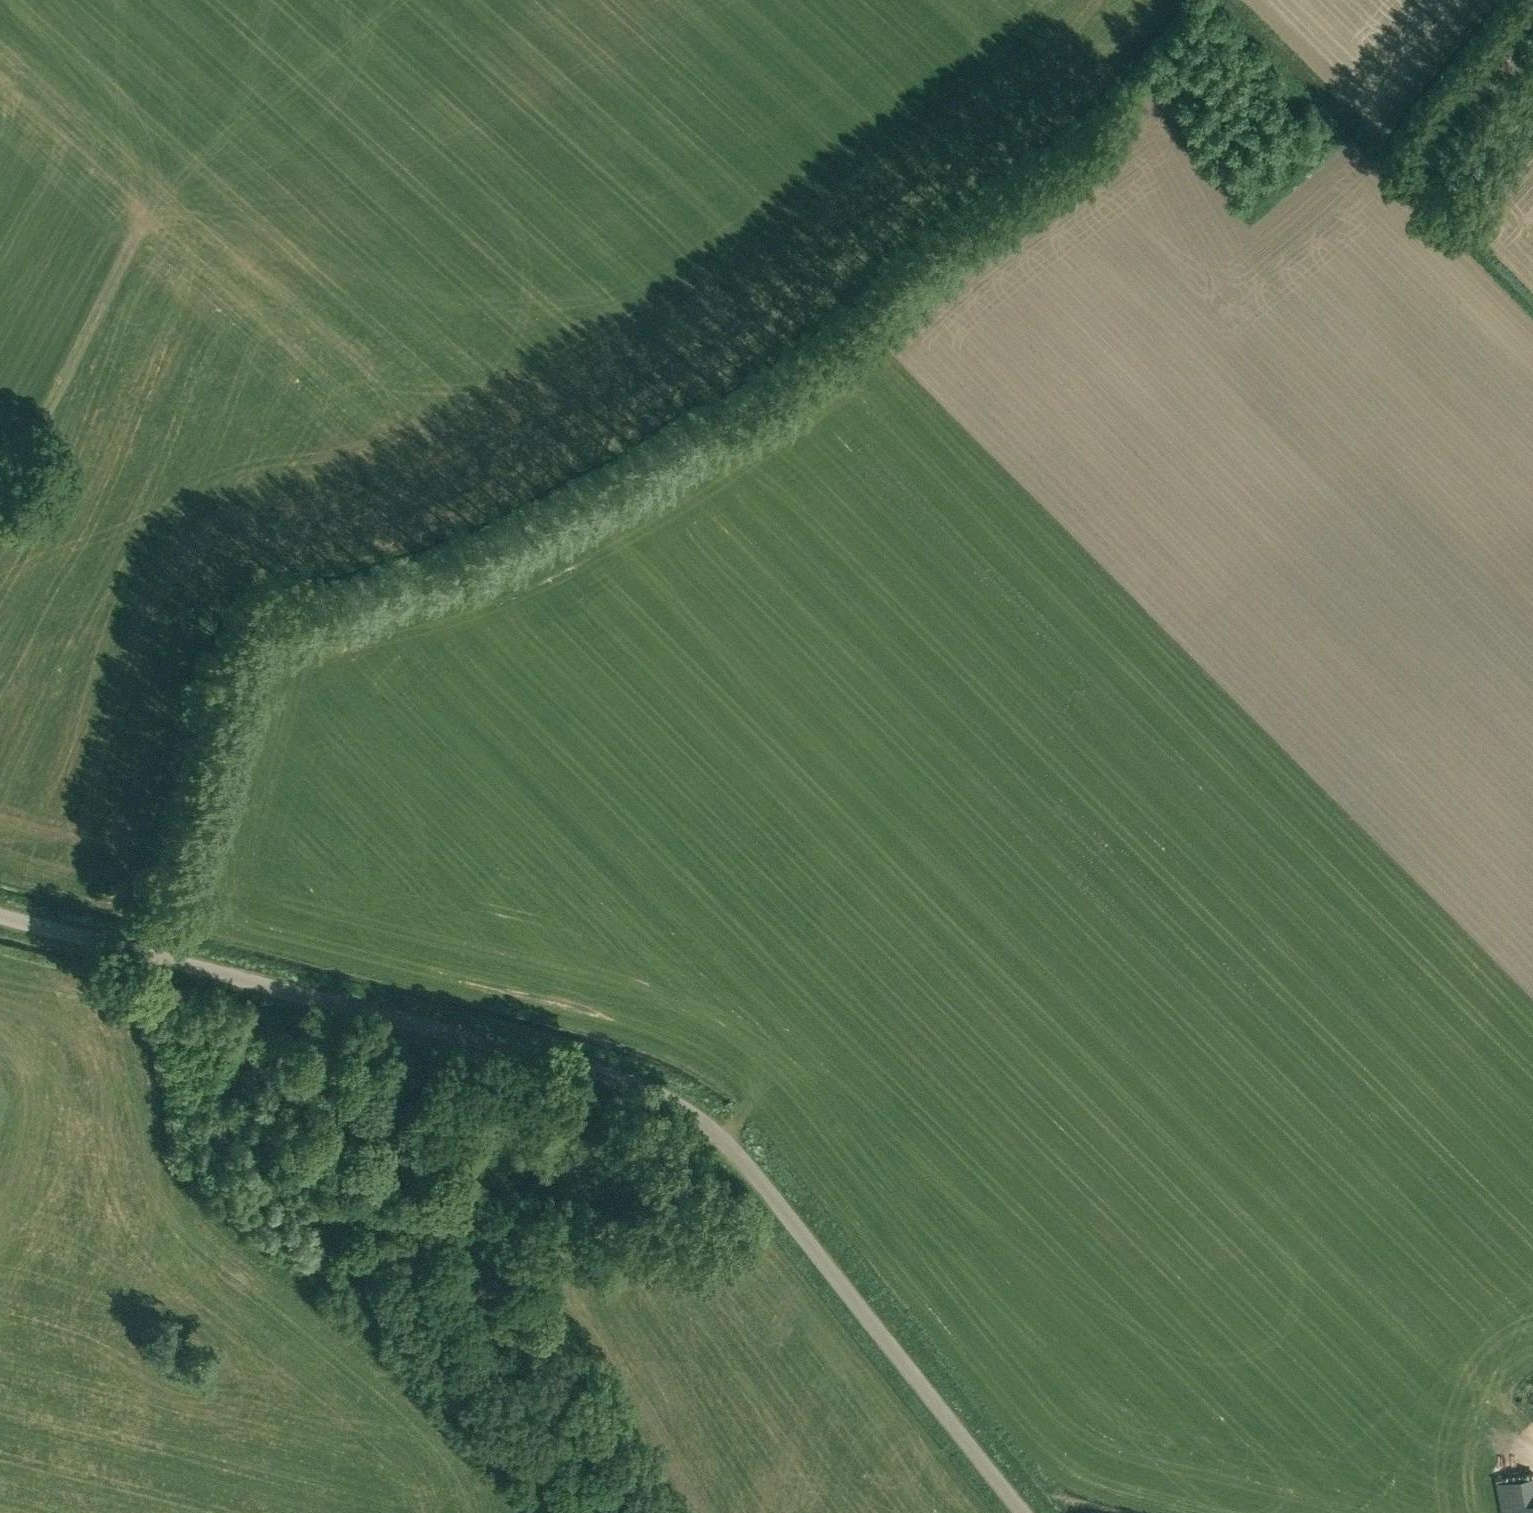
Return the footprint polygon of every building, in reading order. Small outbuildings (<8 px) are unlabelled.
[(1518,1512),(1532,1512),(1532,1499),(1516,1503),(1518,1512)] [(1516,1503),(1502,1505),(1503,1512),(1518,1512),(1516,1503)]
